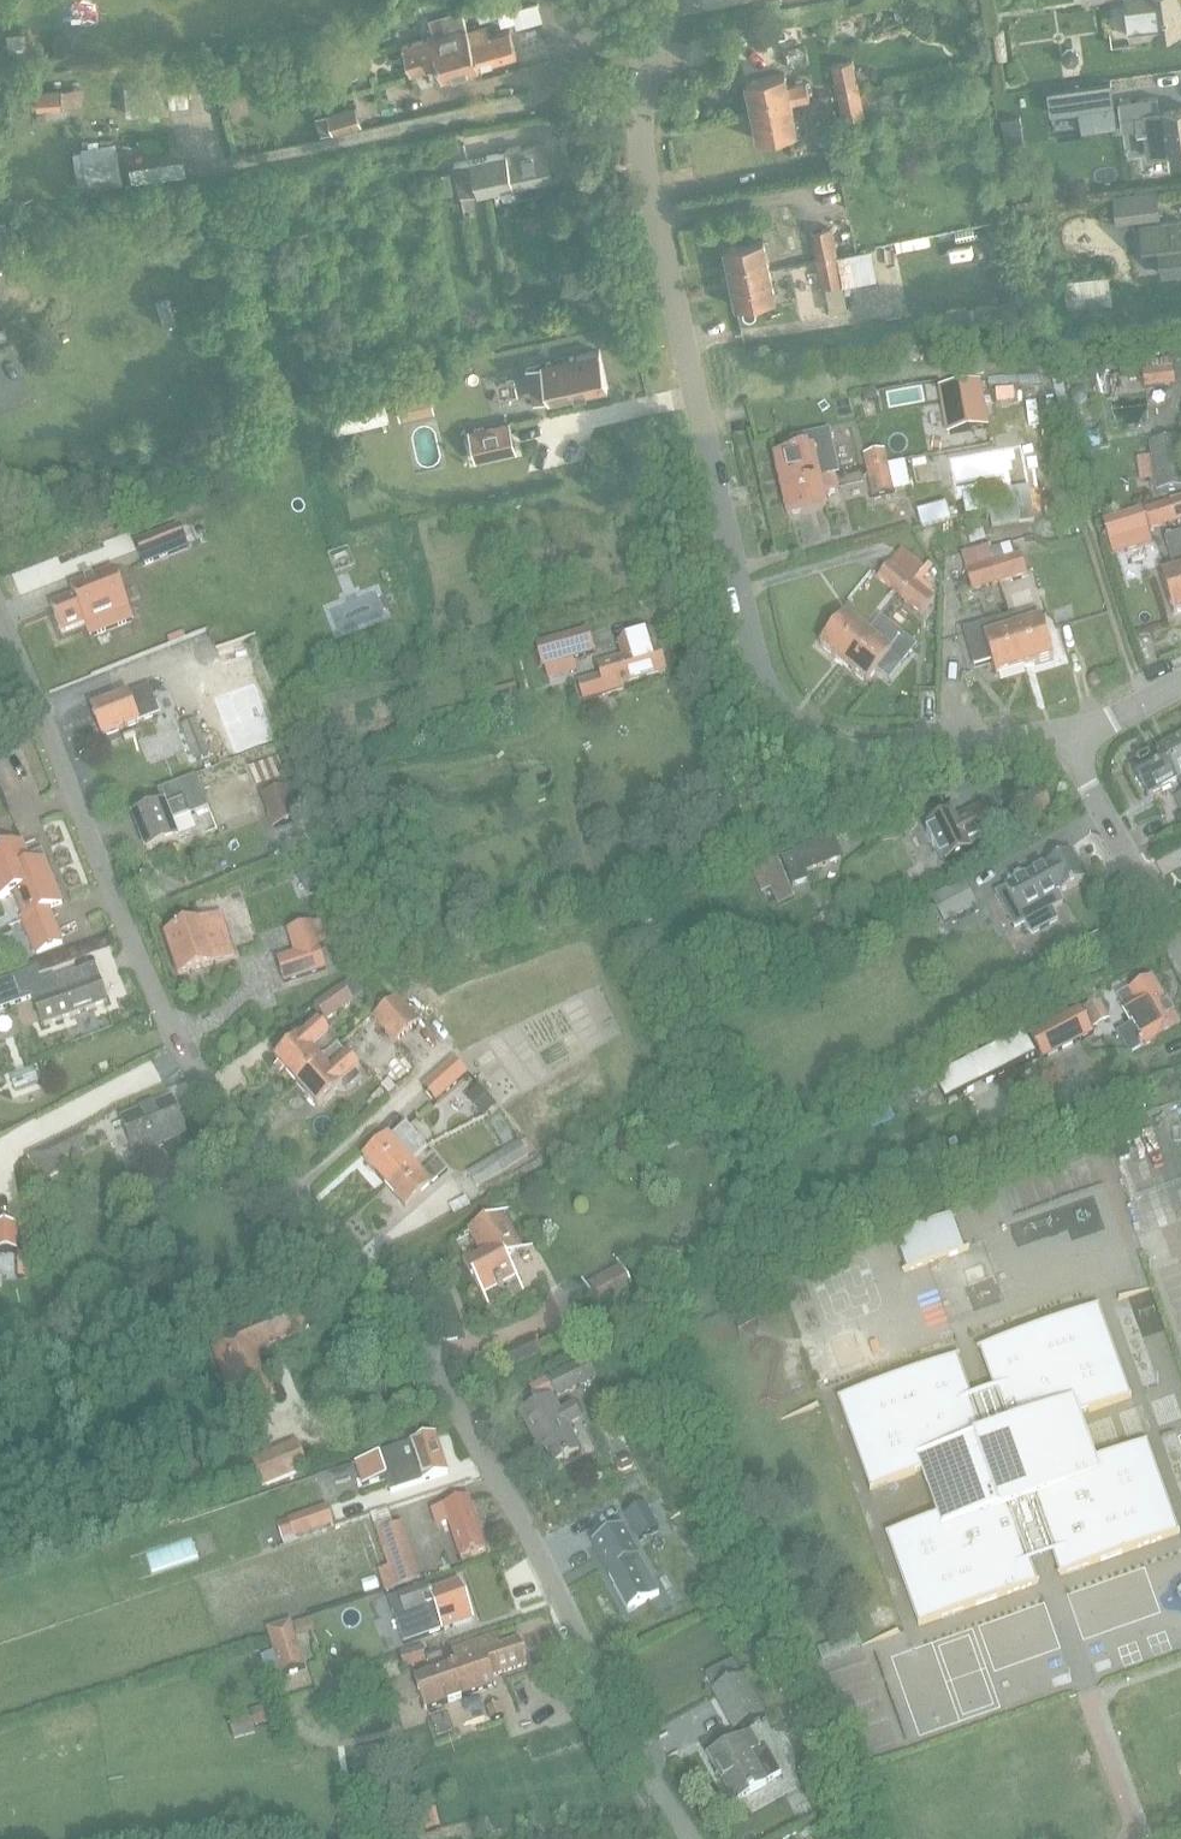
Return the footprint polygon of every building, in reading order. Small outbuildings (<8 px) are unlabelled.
[(480,17),(497,12),(500,22),(514,18),(516,24),(540,17),(536,3),(517,9),(514,0),(495,5),(493,0),(477,5),(480,17)] [(1131,36),(1154,33),(1154,34),(1180,30),(1180,28),(1177,0),(1126,0),(1131,36)] [(433,34),(400,44),(409,72),(436,63),(440,77),(477,66),(476,63),(478,63),(477,62),(467,28),(466,28),(465,25),(461,10),(460,9),(428,18),(428,19),(433,34)] [(485,22),(467,28),(477,62),(478,63),(516,51),(508,27),(495,31),(489,33),(485,22)] [(1007,58),(1003,28),(994,29),(998,59),(1007,58)] [(70,34),(52,37),(55,55),(73,52),(70,34)] [(1067,49),(1062,53),(1063,59),(1067,63),(1073,63),(1077,59),(1076,53),(1072,49),(1067,49)] [(831,64),(837,92),(859,88),(853,59),(831,64)] [(745,81),(751,111),(789,102),(808,98),(805,81),(786,86),(783,73),(745,81)] [(123,80),(127,113),(165,110),(158,77),(123,80)] [(1110,83),(1048,91),(1051,112),(1080,108),(1082,129),(1116,125),(1110,83)] [(859,88),(837,92),(843,120),(865,115),(859,88)] [(58,90),(34,92),(35,109),(60,107),(58,90)] [(1120,116),(1122,130),(1136,128),(1137,134),(1144,133),(1147,154),(1180,150),(1180,108),(1159,111),(1156,96),(1118,101),(1120,116)] [(789,102),(751,111),(757,140),(796,131),(789,102)] [(327,112),(332,130),(360,122),(355,104),(327,112)] [(453,161),(461,194),(513,182),(514,183),(552,174),(544,140),(521,145),(518,141),(506,144),(505,149),(453,161)] [(114,142),(81,147),(87,189),(121,184),(114,142)] [(1114,194),(1117,220),(1158,216),(1155,189),(1114,194)] [(1025,224),(1039,229),(1043,217),(1030,213),(1025,224)] [(1145,257),(1161,254),(1164,273),(1180,271),(1180,219),(1141,224),(1145,257)] [(810,230),(816,258),(837,254),(832,226),(810,230)] [(924,235),(894,241),(896,251),(926,245),(924,235)] [(723,248),(729,276),(768,267),(762,239),(723,248)] [(837,254),(816,258),(822,286),(843,281),(837,254)] [(768,267),(729,276),(735,305),(775,297),(768,267)] [(1112,294),(1114,294),(1113,274),(1066,278),(1067,290),(1065,290),(1067,308),(1067,311),(1113,307),(1113,304),(1112,294)] [(515,314),(528,316),(529,305),(516,303),(515,314)] [(996,304),(971,307),(973,318),(998,315),(996,304)] [(548,401),(607,388),(599,350),(540,363),(548,401)] [(1148,370),(1142,371),(1144,389),(1175,385),(1173,367),(1170,367),(1169,357),(1147,360),(1148,370)] [(978,380),(938,387),(946,435),(986,428),(978,380)] [(1076,386),(1070,392),(1072,401),(1080,403),(1087,398),(1085,389),(1076,386)] [(862,390),(856,391),(859,404),(875,400),(873,389),(873,388),(862,390)] [(429,392),(396,400),(400,420),(433,412),(429,392)] [(1055,407),(1043,408),(1045,429),(1057,428),(1055,407)] [(794,455),(772,460),(779,490),(819,479),(833,475),(838,474),(828,431),(790,440),(794,455)] [(1096,432),(1079,436),(1083,451),(1100,447),(1096,432)] [(1156,492),(1180,489),(1180,445),(1180,440),(1150,444),(1156,492)] [(885,450),(862,454),(865,468),(887,463),(885,450)] [(969,455),(967,458),(967,463),(970,466),(974,467),(978,466),(980,462),(980,458),(977,454),(973,453),(969,455)] [(887,463),(865,468),(872,497),(893,491),(893,490),(909,486),(904,460),(887,463)] [(819,479),(779,490),(786,518),(825,508),(822,496),(837,492),(833,475),(819,479)] [(1030,487),(1014,490),(1015,492),(1019,520),(1020,522),(1035,520),(1030,487)] [(1167,501),(1174,522),(1180,520),(1180,497),(1167,501)] [(1174,522),(1167,501),(1142,508),(1149,530),(1174,522)] [(1140,509),(1101,522),(1107,543),(1147,531),(1140,509)] [(979,520),(963,525),(970,545),(985,540),(979,520)] [(183,523),(136,541),(144,562),(191,543),(183,523)] [(1159,577),(1172,615),(1180,612),(1180,539),(1179,533),(1163,538),(1174,572),(1159,577)] [(994,561),(990,562),(997,583),(1026,574),(1020,553),(1013,555),(1009,540),(990,546),(994,561)] [(877,579),(898,597),(913,580),(925,567),(901,548),(877,579)] [(997,583),(990,562),(966,570),(973,591),(997,583)] [(73,597),(50,606),(62,635),(85,626),(89,637),(133,620),(114,571),(70,588),(73,597)] [(913,580),(898,597),(921,615),(935,597),(925,589),(913,580)] [(843,616),(818,647),(842,666),(867,635),(843,616)] [(978,624),(960,630),(971,667),(989,661),(994,676),(1021,667),(1010,629),(1013,629),(1009,616),(978,626),(978,624)] [(867,635),(842,666),(844,667),(865,684),(890,653),(901,662),(915,645),(881,618),(867,635)] [(1013,629),(1010,629),(1021,667),(1052,658),(1040,620),(1013,629)] [(586,630),(536,645),(543,668),(593,653),(586,630)] [(182,631),(166,637),(169,644),(185,638),(182,631)] [(617,642),(621,658),(595,665),(598,675),(576,682),(580,701),(622,688),(625,687),(624,684),(663,673),(652,633),(617,642)] [(158,713),(147,686),(126,694),(125,693),(90,706),(102,736),(137,722),(136,721),(158,713)] [(180,725),(194,759),(208,754),(195,719),(180,725)] [(1159,750),(1175,780),(1180,791),(1180,738),(1159,750)] [(1146,795),(1175,780),(1159,750),(1130,765),(1146,795)] [(163,805),(134,816),(146,849),(176,837),(170,820),(208,805),(196,774),(157,789),(163,805)] [(284,775),(256,785),(272,826),(300,815),(284,775)] [(1040,787),(1017,800),(1027,818),(1050,805),(1040,787)] [(822,792),(824,801),(834,798),(832,789),(822,792)] [(1172,797),(1179,811),(1180,810),(1180,793),(1172,797)] [(951,814),(928,826),(936,842),(933,848),(937,855),(943,857),(946,861),(969,849),(967,845),(996,831),(982,804),(967,811),(968,813),(954,820),(951,814)] [(1172,817),(1178,828),(1180,827),(1180,812),(1172,817)] [(792,847),(793,849),(781,853),(793,887),(809,880),(806,872),(842,859),(833,832),(792,847)] [(16,892),(26,916),(20,919),(34,955),(61,944),(47,909),(60,903),(43,860),(30,865),(21,843),(0,851),(0,898),(16,892)] [(1005,888),(994,894),(1013,929),(1025,922),(1025,923),(1031,935),(1058,920),(1052,909),(1064,902),(1059,893),(1084,880),(1068,852),(1046,864),(1004,886),(1005,888)] [(794,899),(778,856),(750,866),(755,879),(766,875),(778,905),(794,899)] [(296,877),(308,894),(326,882),(314,864),(296,877)] [(930,895),(936,906),(944,923),(977,906),(963,878),(930,895)] [(163,933),(177,973),(201,965),(234,954),(226,931),(210,936),(205,920),(188,925),(163,933)] [(276,957),(284,980),(325,967),(310,921),(288,929),(295,952),(276,957)] [(0,983),(0,1010),(32,998),(43,1025),(44,1025),(47,1024),(105,1001),(92,966),(57,979),(42,985),(35,970),(0,983)] [(1127,991),(1117,998),(1123,1008),(1120,1010),(1129,1024),(1131,1026),(1117,1035),(1129,1056),(1143,1047),(1150,1044),(1179,1026),(1177,1024),(1158,992),(1157,992),(1149,978),(1127,991)] [(315,1004),(326,1020),(353,1002),(343,986),(315,1004)] [(371,1017),(394,1043),(419,1020),(397,994),(371,1017)] [(1098,1000),(1082,1008),(1092,1028),(1108,1020),(1098,1000)] [(1028,1031),(1042,1059),(1093,1033),(1079,1005),(1028,1031)] [(275,1059),(296,1082),(339,1045),(318,1022),(301,1038),(301,1037),(275,1059)] [(1022,1034),(931,1080),(944,1105),(1035,1059),(1022,1034)] [(339,1045),(296,1082),(316,1105),(341,1082),(340,1082),(358,1066),(339,1045)] [(453,1060),(421,1088),(434,1103),(466,1075),(453,1060)] [(479,1085),(467,1095),(483,1114),(495,1103),(479,1085)] [(120,1118),(134,1153),(184,1132),(170,1097),(120,1118)] [(364,1159),(385,1183),(411,1161),(427,1147),(415,1134),(406,1123),(390,1137),(389,1136),(364,1159)] [(64,1169),(59,1157),(85,1146),(77,1130),(28,1152),(40,1179),(64,1169)] [(652,1144),(656,1153),(681,1142),(677,1133),(652,1144)] [(467,1171),(475,1185),(527,1154),(518,1140),(467,1171)] [(411,1161),(385,1183),(405,1207),(431,1184),(430,1184),(446,1170),(436,1158),(421,1172),(411,1161)] [(465,1198),(448,1207),(453,1216),(470,1207),(465,1198)] [(483,1255),(471,1261),(469,1259),(464,1261),(467,1266),(472,1263),(474,1267),(469,1270),(489,1307),(490,1306),(482,1292),(496,1285),(498,1289),(503,1286),(501,1282),(514,1275),(521,1289),(523,1288),(507,1259),(532,1245),(531,1244),(521,1249),(502,1214),(512,1208),(512,1207),(469,1230),(483,1255)] [(954,1214),(891,1236),(892,1238),(895,1237),(907,1269),(903,1271),(904,1272),(967,1250),(967,1248),(963,1250),(952,1217),(955,1216),(954,1214)] [(14,1223),(0,1224),(0,1251),(14,1250),(14,1223)] [(586,1285),(598,1307),(633,1288),(620,1266),(586,1285)] [(256,1348),(318,1322),(308,1297),(208,1339),(238,1411),(276,1395),(256,1348)] [(956,1356),(837,1399),(838,1400),(845,1398),(855,1425),(849,1428),(870,1487),(869,1487),(869,1489),(912,1473),(911,1471),(921,1468),(940,1520),(930,1523),(929,1521),(886,1536),(887,1538),(888,1537),(909,1596),(916,1594),(926,1622),(918,1625),(918,1626),(1038,1583),(1037,1582),(1036,1582),(1029,1562),(1053,1554),(1061,1574),(1060,1574),(1060,1575),(1180,1533),(1179,1531),(1171,1534),(1161,1506),(1168,1504),(1147,1445),(1148,1444),(1147,1443),(1105,1458),(1106,1460),(1096,1464),(1077,1412),(1087,1408),(1088,1410),(1130,1395),(1130,1394),(1128,1394),(1107,1335),(1101,1337),(1091,1310),(1099,1307),(1098,1305),(979,1348),(980,1349),(995,1389),(970,1398),(956,1358),(957,1358),(956,1356)] [(501,1351),(508,1365),(540,1349),(533,1336),(501,1351)] [(529,1384),(539,1400),(555,1392),(557,1397),(595,1377),(584,1356),(584,1355),(529,1384)] [(564,1426),(577,1419),(570,1405),(557,1412),(549,1398),(520,1414),(548,1464),(562,1457),(563,1459),(567,1457),(566,1454),(577,1449),(564,1426)] [(446,1471),(434,1434),(369,1455),(370,1458),(354,1463),(362,1487),(386,1478),(390,1490),(446,1471)] [(251,1460),(262,1485),(306,1467),(296,1442),(251,1460)] [(617,1460),(615,1464),(616,1469),(621,1471),(630,1467),(632,1463),(631,1459),(627,1457),(617,1460)] [(431,1509),(436,1525),(447,1521),(459,1556),(460,1556),(484,1548),(467,1496),(467,1497),(432,1508),(431,1509)] [(290,1518),(278,1522),(285,1543),(297,1539),(296,1535),(331,1522),(324,1504),(289,1516),(290,1518)] [(644,1506),(624,1516),(638,1541),(657,1531),(644,1506)] [(376,1532),(387,1567),(380,1569),(385,1586),(419,1575),(402,1524),(376,1532)] [(620,1527),(589,1544),(626,1611),(657,1594),(620,1527)] [(428,1584),(387,1599),(403,1643),(442,1629),(442,1630),(471,1620),(457,1581),(431,1590),(428,1584)] [(291,1622),(266,1630),(281,1676),(304,1669),(294,1634),(316,1628),(312,1617),(291,1623),(291,1622)] [(454,1663),(413,1677),(425,1711),(494,1686),(490,1675),(525,1662),(523,1655),(524,1655),(523,1651),(522,1652),(517,1638),(500,1644),(496,1633),(450,1650),(454,1663)] [(838,1640),(817,1647),(821,1660),(842,1652),(861,1646),(861,1644),(857,1633),(838,1640)] [(422,1647),(399,1653),(402,1667),(426,1661),(422,1647)] [(741,1673),(710,1689),(734,1732),(764,1716),(741,1673)] [(498,1703),(484,1708),(489,1721),(503,1716),(498,1703)] [(266,1706),(227,1717),(230,1731),(233,1739),(256,1733),(254,1725),(270,1720),(266,1706)] [(706,1755),(732,1801),(763,1784),(762,1783),(780,1774),(767,1749),(760,1753),(758,1749),(755,1750),(755,1749),(756,1748),(747,1732),(706,1755)]
